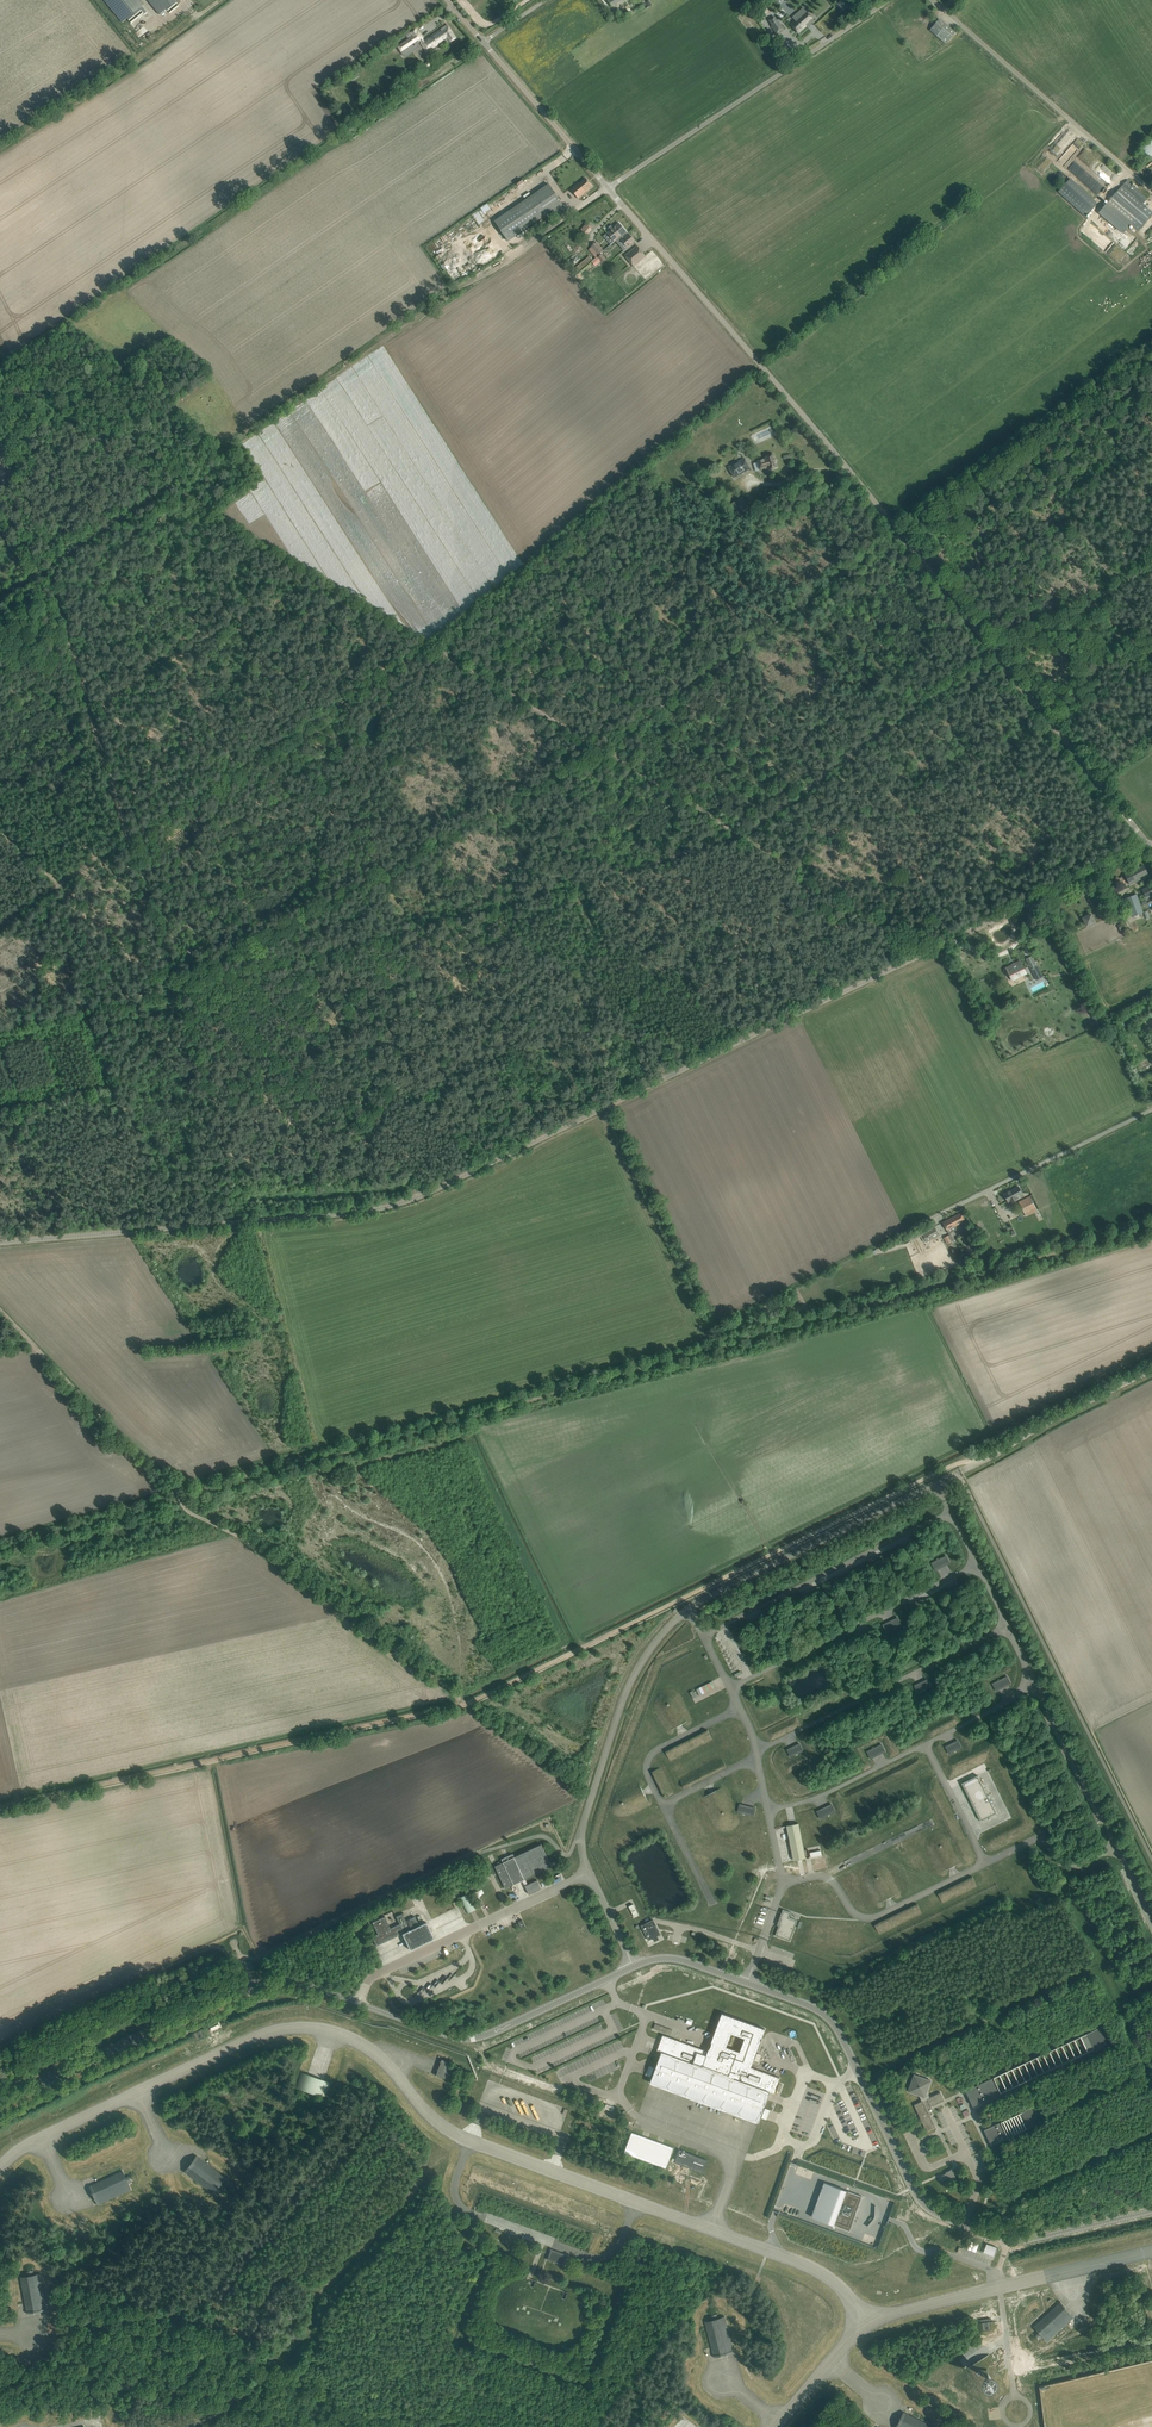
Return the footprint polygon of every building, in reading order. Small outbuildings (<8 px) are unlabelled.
[(122,22),(127,18),(131,23),(146,11),(141,6),(144,4),(141,0),(104,0),(122,22)] [(160,14),(164,11),(165,12),(167,11),(170,14),(179,6),(175,2),(177,0),(148,0),(160,14)] [(795,20),(790,25),(798,34),(807,26),(808,27),(815,21),(806,11),(803,8),(792,17),(793,19),(795,20)] [(946,44),(955,32),(939,19),(930,30),(946,44)] [(778,21),(771,26),(776,34),(783,29),(778,21)] [(408,39),(397,46),(401,53),(402,52),(403,53),(420,41),(421,43),(426,52),(442,41),(444,44),(449,40),(451,42),(456,39),(447,25),(442,28),(424,41),(418,32),(416,28),(409,32),(405,35),(408,39)] [(356,73),(350,77),(353,82),(360,77),(356,73)] [(1144,150),(1144,152),(1145,153),(1147,155),(1148,156),(1150,156),(1151,157),(1151,140),(1150,140),(1148,141),(1147,142),(1145,143),(1145,145),(1144,147),(1144,148),(1144,150)] [(571,190),(578,198),(589,189),(589,188),(592,185),(586,178),(580,183),(579,182),(575,186),(571,190)] [(1060,189),(1058,192),(1085,217),(1098,204),(1070,179),(1060,189)] [(1147,198),(1126,181),(1092,222),(1139,262),(1151,247),(1151,216),(1144,209),(1146,207),(1142,204),(1147,198)] [(530,198),(543,218),(563,205),(549,185),(530,198)] [(614,242),(619,238),(624,233),(626,236),(629,234),(619,223),(607,233),(614,242)] [(588,236),(592,230),(586,224),(581,229),(588,236)] [(628,248),(630,245),(635,241),(629,234),(626,236),(624,233),(619,238),(628,248)] [(595,257),(598,254),(599,255),(604,251),(596,242),(591,247),(592,248),(589,250),(595,257)] [(633,266),(641,260),(646,256),(637,245),(632,249),(625,256),(633,266)] [(602,263),(606,259),(602,254),(598,257),(597,256),(591,261),(595,266),(601,261),(602,263)] [(593,260),(589,256),(575,268),(578,272),(593,260)] [(768,470),(772,469),(778,467),(774,454),(768,456),(763,457),(764,459),(757,461),(760,471),(766,470),(765,467),(768,466),(767,467),(768,470)] [(750,469),(744,459),(728,468),(734,478),(750,469)] [(735,510),(739,514),(740,515),(750,508),(742,497),(734,503),(737,509),(735,510)] [(722,503),(716,498),(714,501),(720,506),(722,503)] [(1124,874),(1127,879),(1130,885),(1140,879),(1139,878),(1147,873),(1143,865),(1131,872),(1131,871),(1124,874)] [(1151,895),(1151,885),(1151,886),(1142,890),(1146,898),(1151,895)] [(1136,894),(1125,898),(1131,917),(1143,912),(1136,894)] [(1115,910),(1120,921),(1127,917),(1122,907),(1119,901),(1113,904),(1115,910)] [(1096,923),(1091,913),(1081,917),(1086,927),(1096,923)] [(1128,927),(1125,922),(1118,925),(1120,931),(1128,927)] [(1006,968),(1009,973),(1012,981),(1019,977),(1018,975),(1025,972),(1020,961),(1006,968)] [(1037,966),(1031,969),(1036,980),(1042,976),(1037,966)] [(1091,1015),(1096,1013),(1093,1006),(1088,1008),(1091,1015)] [(1096,1014),(1092,1016),(1098,1030),(1099,1030),(1100,1032),(1107,1029),(1105,1027),(1103,1028),(1096,1014)] [(1018,1186),(1004,1194),(1008,1202),(1009,1201),(1010,1202),(1018,1197),(1023,1194),(1022,1194),(1023,1193),(1020,1188),(1019,1188),(1018,1186)] [(1031,1198),(1019,1204),(1024,1213),(1025,1212),(1026,1212),(1036,1207),(1031,1198)] [(943,1222),(947,1230),(954,1226),(965,1220),(961,1213),(943,1222)] [(934,1227),(922,1234),(927,1242),(939,1235),(934,1227)] [(954,1241),(954,1240),(951,1234),(944,1238),(947,1244),(954,1241)] [(935,1570),(940,1568),(950,1563),(946,1556),(931,1563),(935,1570)] [(901,1625),(897,1617),(883,1625),(886,1632),(901,1625)] [(996,1691),(1001,1689),(1011,1684),(1007,1676),(992,1683),(996,1691)] [(931,1687),(927,1679),(914,1685),(918,1693),(931,1687)] [(961,1748),(958,1740),(945,1747),(949,1754),(961,1748)] [(803,1751),(799,1743),(787,1750),(791,1757),(803,1751)] [(870,1759),(875,1756),(885,1752),(882,1744),(867,1751),(870,1759)] [(978,1775),(973,1777),(962,1783),(981,1821),(997,1813),(978,1775)] [(753,1816),(755,1808),(739,1804),(737,1812),(753,1816)] [(835,1811),(831,1804),(817,1811),(820,1819),(835,1811)] [(794,1861),(805,1858),(806,1858),(799,1823),(787,1825),(794,1861)] [(537,1880),(528,1885),(525,1879),(552,1866),(542,1844),(515,1857),(513,1854),(502,1859),(503,1862),(495,1866),(506,1888),(522,1880),(525,1886),(529,1894),(542,1888),(537,1880)] [(467,1913),(474,1910),(479,1908),(471,1892),(460,1897),(467,1913)] [(638,1915),(633,1904),(629,1906),(634,1917),(638,1915)] [(790,1941),(796,1924),(797,1920),(789,1917),(791,1912),(783,1909),(781,1914),(781,1915),(780,1923),(779,1925),(775,1936),(790,1941)] [(372,1937),(376,1946),(402,1934),(410,1950),(434,1938),(426,1922),(419,1925),(415,1916),(406,1921),(404,1918),(403,1918),(401,1914),(396,1916),(398,1921),(399,1924),(390,1928),(387,1921),(385,1916),(372,1922),(374,1927),(378,1934),(372,1937)] [(657,1936),(660,1934),(653,1920),(641,1925),(648,1940),(653,1938),(654,1941),(655,1941),(659,1939),(657,1936)] [(511,1933),(518,1929),(515,1923),(508,1926),(511,1933)] [(772,2094),(774,2094),(780,2078),(751,2067),(765,2029),(722,2013),(708,2051),(663,2035),(657,2051),(658,2051),(661,2052),(652,2077),(650,2082),(758,2122),(770,2092),(773,2093),(772,2094)] [(676,2031),(659,2025),(657,2030),(674,2036),(676,2031)] [(973,2106),(1107,2043),(1100,2027),(966,2090),(973,2106)] [(448,2061),(442,2059),(436,2076),(437,2076),(452,2081),(456,2069),(447,2065),(448,2061)] [(649,2065),(646,2075),(651,2077),(654,2067),(649,2065)] [(298,2088),(323,2097),(328,2081),(324,2080),(304,2072),(298,2088)] [(931,2107),(944,2100),(940,2092),(930,2097),(927,2092),(931,2081),(928,2080),(914,2075),(908,2091),(919,2095),(922,2101),(914,2105),(926,2131),(935,2127),(927,2108),(931,2107)] [(984,2130),(985,2132),(991,2145),(1041,2122),(1034,2106),(984,2130)] [(761,2118),(767,2120),(770,2110),(765,2108),(761,2118)] [(666,2168),(674,2147),(632,2132),(624,2153),(666,2168)] [(674,2162),(690,2168),(703,2173),(708,2160),(679,2149),(674,2162)] [(226,2177),(196,2155),(184,2172),(213,2194),(217,2189),(220,2192),(225,2184),(222,2182),(226,2177)] [(89,2186),(98,2205),(131,2190),(129,2184),(132,2182),(128,2174),(125,2176),(122,2170),(89,2186)] [(941,2182),(947,2179),(949,2179),(946,2173),(938,2177),(941,2182)] [(843,2189),(825,2183),(825,2182),(824,2183),(825,2184),(823,2188),(822,2189),(823,2189),(821,2194),(820,2195),(821,2195),(819,2200),(818,2199),(818,2200),(819,2200),(817,2205),(816,2205),(816,2206),(817,2206),(815,2211),(814,2210),(814,2211),(815,2212),(813,2216),(812,2216),(812,2217),(831,2224),(832,2225),(842,2228),(843,2228),(850,2231),(863,2197),(858,2195),(857,2195),(845,2190),(843,2189)] [(894,2218),(900,2200),(886,2195),(885,2197),(895,2201),(889,2216),(892,2217),(894,2218)] [(983,2252),(990,2255),(994,2256),(997,2247),(987,2244),(983,2252)] [(547,2260),(554,2262),(564,2266),(568,2255),(551,2249),(547,2260)] [(20,2277),(26,2313),(47,2309),(40,2273),(34,2274),(34,2270),(25,2272),(26,2276),(20,2277)] [(1044,2337),(1048,2342),(1064,2326),(1074,2317),(1060,2301),(1033,2326),(1037,2331),(1034,2333),(1041,2340),(1044,2337)] [(719,2318),(718,2314),(709,2316),(710,2320),(705,2321),(711,2347),(714,2357),(734,2352),(725,2316),(719,2318)] [(995,2382),(996,2380),(996,2377),(995,2374),(993,2372),(990,2371),(987,2371),(984,2372),(982,2374),(981,2377),(981,2380),(983,2383),(985,2385),(987,2386),(990,2386),(993,2385),(995,2382)] [(896,2426),(935,2426),(913,2416),(903,2412),(896,2426)]
